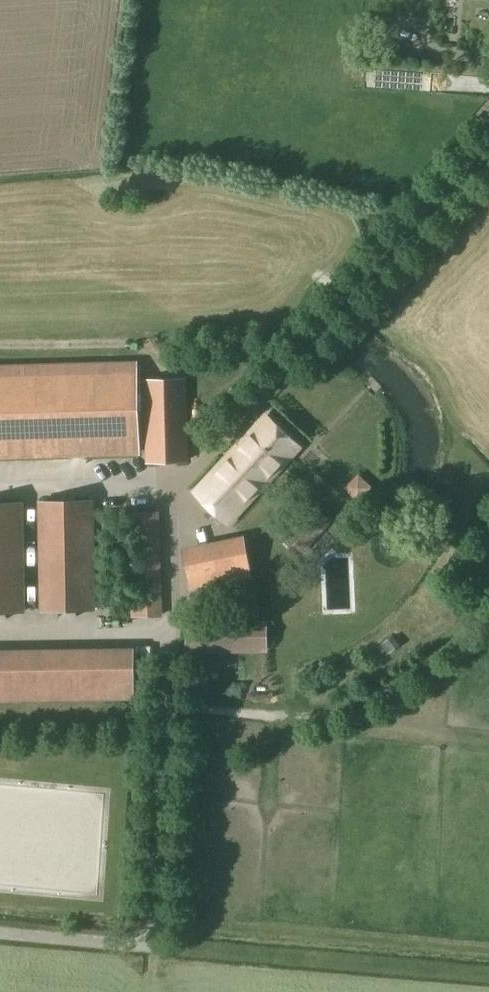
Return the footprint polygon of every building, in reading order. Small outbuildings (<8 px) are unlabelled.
[(139,450),(137,401),(135,363),(0,366),(0,456),(139,452),(139,450)] [(145,381),(148,460),(188,459),(186,379),(145,381)] [(229,522),(300,447),(266,415),(195,490),(229,522)] [(358,502),(363,497),(373,487),(358,472),(343,487),(358,502)] [(25,612),(23,500),(0,501),(0,612),(25,612)] [(42,610),(102,609),(101,596),(96,596),(94,500),(40,502),(42,610)] [(325,521),(316,504),(281,524),(290,541),(325,521)] [(163,615),(159,512),(105,513),(106,529),(129,529),(136,617),(163,615)] [(243,538),(183,550),(190,589),(251,576),(243,538)] [(267,619),(195,620),(184,621),(185,653),(267,651),(267,619)] [(0,648),(0,700),(134,699),(133,647),(0,648)]
